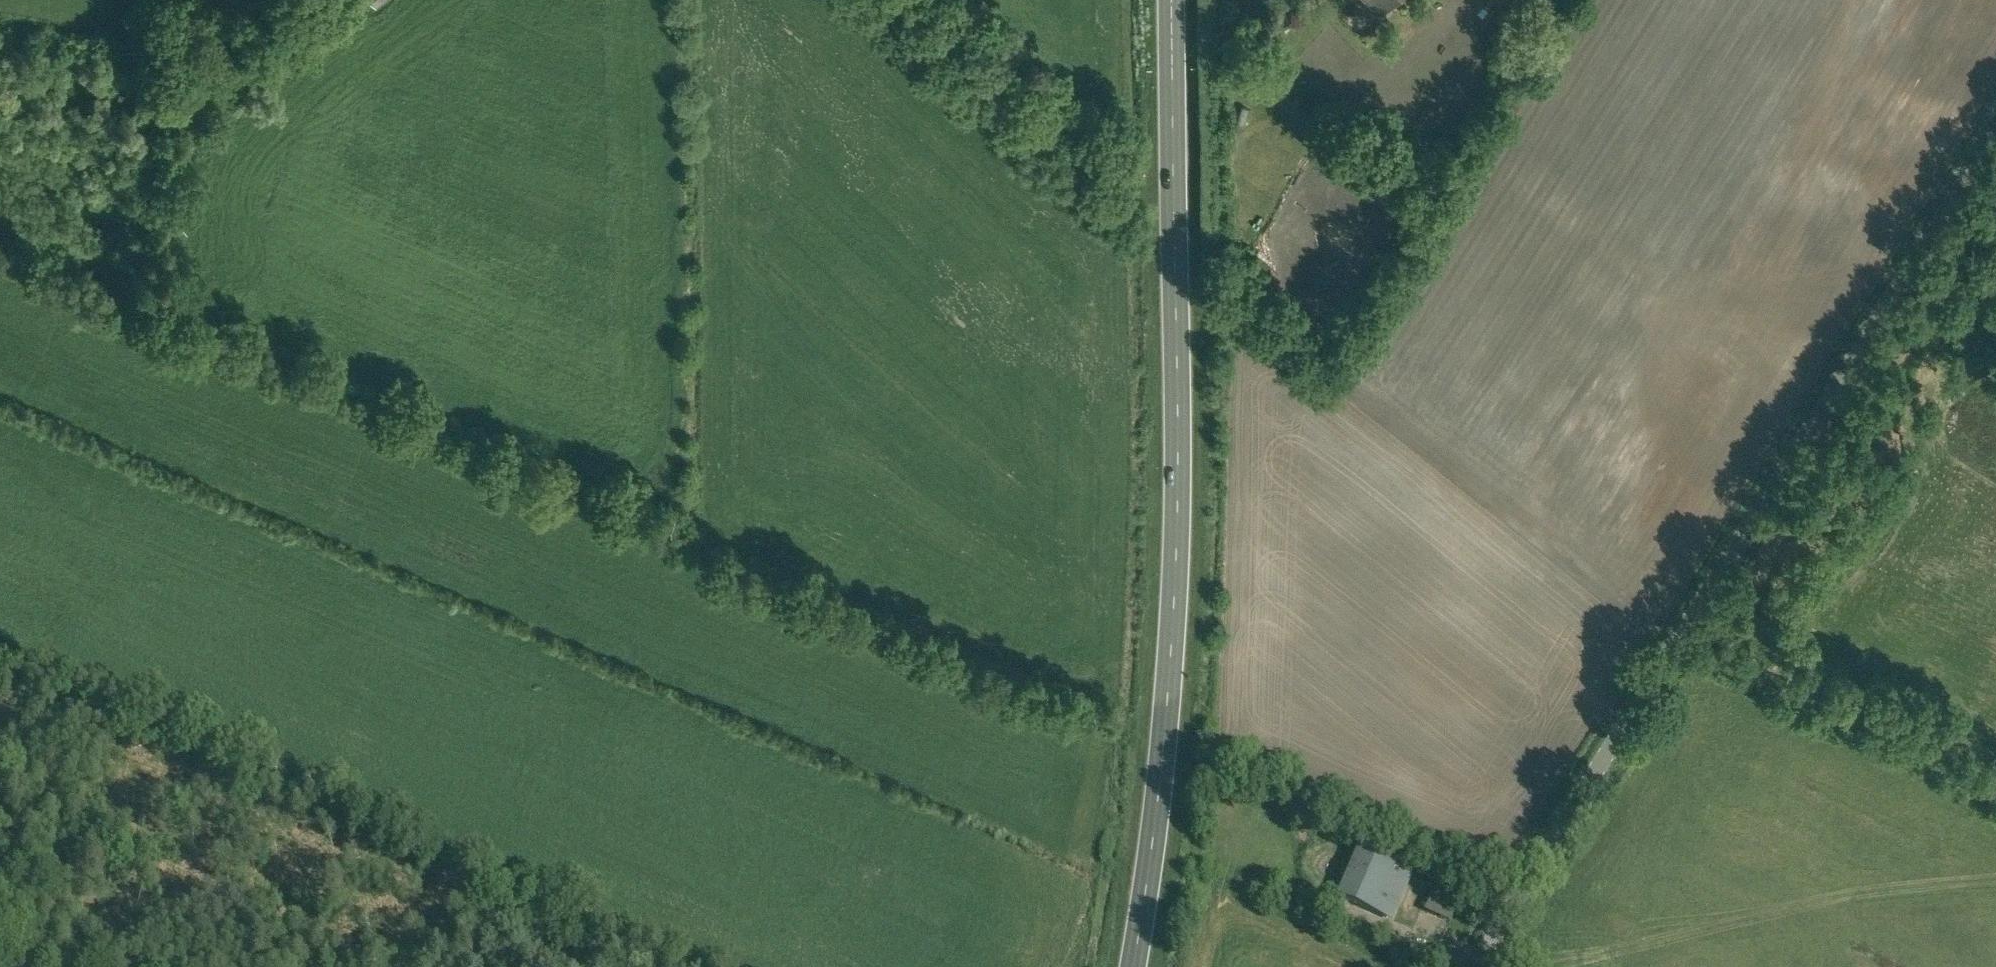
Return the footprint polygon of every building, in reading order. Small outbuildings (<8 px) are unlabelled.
[(1383,11),(1393,0),(1371,0),(1383,11)] [(1386,917),(1409,864),(1363,844),(1340,897),(1386,917)] [(1436,889),(1449,895),(1440,917),(1449,921),(1463,889),(1441,879),(1436,889)]
